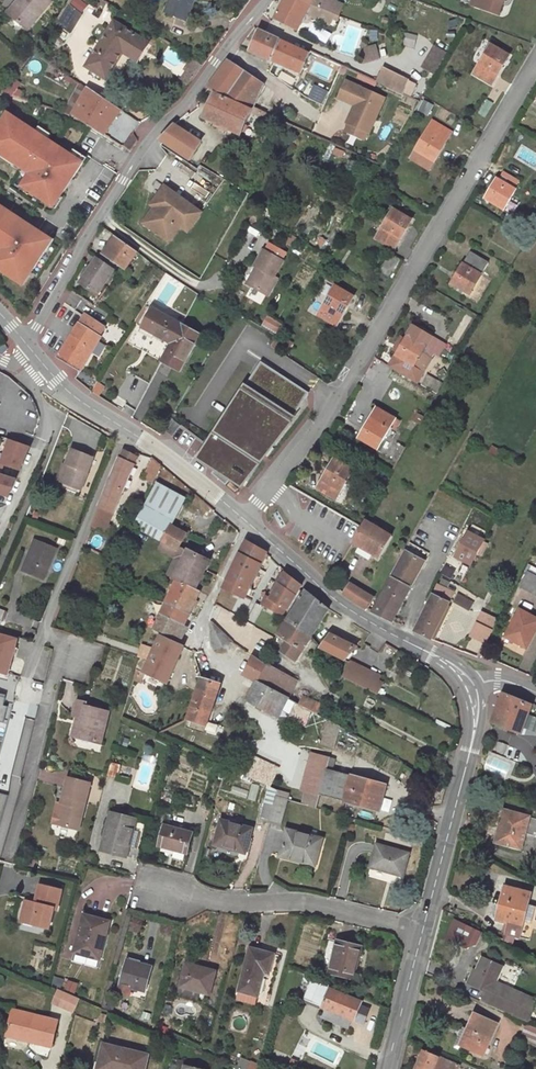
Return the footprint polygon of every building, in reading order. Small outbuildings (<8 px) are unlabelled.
[(12,16),(23,3),(21,1),(20,0),(18,0),(8,13),(12,16)] [(28,30),(51,2),(49,0),(22,0),(21,1),(23,3),(12,16),(28,30)] [(166,12),(186,20),(194,0),(171,0),(166,12)] [(274,19),(297,31),(305,14),(317,20),(323,9),(321,9),(310,4),(312,0),(284,0),(274,19)] [(326,0),(312,0),(310,4),(321,9),(326,0)] [(470,5),(498,16),(503,1),(505,2),(506,0),(472,0),(470,5)] [(68,3),(56,22),(70,34),(82,15),(68,3)] [(323,9),(317,20),(331,25),(335,14),(323,9)] [(86,67),(106,79),(122,53),(124,53),(136,61),(147,43),(114,22),(86,67)] [(272,61),(281,41),(259,31),(250,52),(272,61)] [(309,54),(281,41),(272,61),(301,73),(308,58),(309,54)] [(360,49),(363,63),(380,60),(376,45),(368,47),(366,42),(360,43),(362,49),(360,49)] [(509,56),(491,45),(474,74),(492,85),(509,56)] [(341,66),(310,51),(309,54),(308,58),(338,72),(341,66)] [(190,73),(195,77),(203,66),(193,59),(185,69),(190,73)] [(228,61),(208,88),(253,109),(253,108),(258,98),(254,96),(261,84),(228,61)] [(403,94),(409,80),(383,68),(376,82),(403,94)] [(189,85),(195,77),(190,73),(184,81),(189,85)] [(346,81),(338,98),(354,105),(347,123),(348,123),(367,132),(369,133),(384,98),(346,81)] [(72,115),(103,135),(120,111),(87,89),(72,115)] [(2,93),(19,98),(21,93),(12,90),(12,93),(4,90),(2,93)] [(240,135),(251,113),(252,110),(214,93),(203,118),(240,135)] [(478,114),(484,117),(491,106),(485,102),(478,114)] [(266,114),(253,108),(253,109),(252,110),(251,113),(264,119),(266,114)] [(2,121),(7,124),(12,116),(7,113),(2,121)] [(0,123),(0,154),(21,168),(22,166),(33,173),(32,175),(23,188),(50,206),(57,195),(60,197),(82,163),(70,154),(52,142),(35,131),(12,116),(7,124),(2,121),(0,123)] [(433,121),(415,151),(433,162),(447,140),(446,139),(450,131),(433,121)] [(348,123),(345,131),(364,140),(367,132),(348,123)] [(201,142),(174,125),(160,141),(189,160),(201,142)] [(35,131),(52,142),(55,137),(38,126),(35,131)] [(70,154),(82,163),(86,158),(73,149),(70,154)] [(21,168),(32,175),(33,173),(22,166),(21,168)] [(497,179),(485,198),(504,209),(515,190),(514,189),(518,181),(504,172),(499,180),(497,179)] [(193,207),(165,186),(151,205),(154,208),(143,223),(169,242),(180,226),(193,207)] [(57,195),(50,206),(53,208),(60,197),(57,195)] [(1,254),(0,256),(0,271),(23,286),(45,252),(40,248),(47,237),(0,206),(0,254),(1,254)] [(201,213),(193,207),(180,226),(187,232),(201,213)] [(411,221),(393,209),(376,238),(395,249),(411,221)] [(294,247),(298,240),(290,235),(286,243),(294,247)] [(47,237),(40,248),(45,252),(52,241),(47,237)] [(117,237),(105,254),(125,268),(137,252),(117,237)] [(255,266),(256,267),(259,269),(250,286),(268,296),(278,279),(274,277),(283,261),(263,250),(255,266)] [(402,261),(389,253),(382,266),(388,270),(385,275),(389,277),(392,272),(395,274),(402,261)] [(451,284),(470,294),(488,263),(471,253),(464,265),(462,264),(451,284)] [(114,270),(97,258),(80,283),(96,295),(114,270)] [(259,269),(256,267),(247,284),(250,286),(259,269)] [(325,280),(335,286),(338,280),(329,274),(325,280)] [(353,297),(335,286),(318,315),(336,326),(353,297)] [(142,328),(172,344),(182,325),(152,309),(142,328)] [(80,372),(81,371),(92,352),(100,337),(98,336),(103,327),(85,315),(71,335),(56,358),(80,372)] [(264,324),(276,332),(281,325),(268,317),(264,324)] [(415,327),(431,337),(433,335),(416,324),(415,327)] [(182,325),(172,344),(162,361),(179,371),(199,335),(182,325)] [(422,354),(432,337),(431,337),(415,327),(414,326),(406,339),(398,353),(389,366),(417,383),(431,359),(422,354)] [(394,351),(398,353),(406,339),(402,337),(394,351)] [(446,346),(432,337),(422,354),(431,359),(435,354),(439,357),(446,346)] [(257,367),(201,451),(211,457),(213,454),(215,456),(220,459),(214,468),(209,474),(225,485),(229,479),(240,486),(245,478),(247,480),(291,414),(294,416),(309,393),(279,373),(275,379),(257,367)] [(376,408),(359,438),(377,449),(395,419),(376,408)] [(423,417),(417,413),(412,421),(419,425),(423,417)] [(172,436),(179,427),(173,422),(166,432),(172,436)] [(0,474),(3,465),(20,470),(30,446),(10,440),(2,463),(0,462),(0,474)] [(401,446),(394,458),(397,461),(405,448),(401,446)] [(95,457),(71,448),(64,464),(68,466),(61,484),(82,492),(95,457)] [(117,500),(137,456),(123,450),(104,493),(105,494),(99,508),(112,512),(117,500)] [(211,457),(201,451),(197,458),(214,468),(220,459),(215,456),(213,454),(211,457)] [(162,466),(153,459),(143,478),(153,484),(162,466)] [(335,500),(353,470),(334,459),(321,481),(322,482),(318,489),(335,500)] [(61,484),(68,466),(64,464),(63,464),(56,482),(61,484)] [(0,474),(0,494),(9,497),(16,479),(0,474)] [(230,482),(227,487),(234,493),(238,489),(230,482)] [(185,500),(156,484),(133,527),(161,542),(177,551),(180,547),(187,534),(172,526),(185,500)] [(107,524),(112,512),(99,508),(91,527),(107,534),(110,526),(107,524)] [(40,514),(35,512),(32,518),(37,521),(40,514)] [(392,536),(365,520),(361,527),(352,543),(359,546),(372,554),(379,558),(392,536)] [(477,553),(483,542),(484,540),(469,532),(455,557),(471,565),(477,553)] [(44,579),(56,549),(34,540),(29,553),(30,554),(23,571),(44,579)] [(187,550),(180,547),(177,551),(161,542),(158,548),(176,558),(167,575),(173,578),(187,550)] [(265,552),(247,542),(228,580),(233,582),(230,589),(245,597),(250,588),(247,587),(265,552)] [(487,544),(483,542),(477,553),(481,556),(487,544)] [(372,554),(359,546),(355,552),(368,560),(372,554)] [(209,561),(187,550),(173,578),(176,580),(195,589),(209,561)] [(406,551),(392,577),(410,587),(424,562),(406,551)] [(302,586),(285,573),(270,599),(266,597),(262,603),(281,614),(285,608),(287,609),(302,586)] [(520,586),(535,594),(535,577),(528,573),(520,586)] [(410,587),(392,577),(372,612),(391,621),(410,587)] [(195,589),(176,580),(165,603),(189,613),(200,591),(195,589)] [(374,598),(350,584),(343,593),(355,602),(368,609),(374,598)] [(431,640),(454,593),(438,586),(414,632),(431,640)] [(329,609),(305,590),(292,611),(286,620),(311,637),(329,609)] [(458,595),(454,602),(468,610),(472,604),(458,595)] [(189,613),(165,603),(160,616),(183,626),(189,613)] [(505,637),(526,648),(535,631),(535,629),(535,628),(535,618),(520,609),(505,637)] [(497,620),(483,613),(471,637),(485,644),(497,620)] [(183,626),(160,616),(154,630),(180,641),(187,628),(183,626)] [(311,637),(286,620),(277,635),(287,642),(281,652),(295,661),(311,637)] [(231,641),(212,623),(210,624),(213,647),(214,650),(231,641)] [(357,647),(330,634),(320,648),(319,648),(336,657),(337,656),(344,660),(357,647)] [(184,646),(179,644),(160,635),(143,672),(167,684),(184,646)] [(0,636),(0,671),(7,673),(9,667),(10,664),(16,640),(0,636)] [(153,649),(143,646),(139,658),(147,661),(153,649)] [(266,663),(256,658),(255,658),(246,676),(256,682),(256,681),(266,663)] [(380,678),(349,662),(342,677),(372,692),(380,678)] [(300,681),(266,663),(256,681),(288,699),(290,700),(300,681)] [(220,685),(201,679),(186,720),(205,726),(220,685)] [(288,699),(256,681),(256,682),(246,700),(276,716),(280,709),(285,712),(291,700),(290,700),(288,699)] [(532,705),(531,705),(502,693),(491,722),(521,735),(532,705)] [(322,705),(303,696),(299,705),(317,715),(322,705)] [(16,701),(9,700),(7,707),(14,709),(16,701)] [(109,712),(86,707),(87,704),(78,701),(73,716),(76,717),(81,718),(76,737),(102,744),(110,712),(109,712)] [(109,709),(87,704),(86,707),(109,712),(109,709)] [(76,737),(81,718),(76,717),(71,736),(76,737)] [(333,748),(339,727),(329,721),(322,744),(333,748)] [(330,759),(324,757),(321,768),(327,769),(330,759)] [(121,765),(111,763),(107,776),(117,778),(121,765)] [(351,776),(327,769),(321,768),(303,763),(296,789),(344,802),(351,776)] [(383,785),(351,776),(344,802),(377,811),(383,785)] [(78,830),(90,783),(68,778),(61,804),(63,804),(65,805),(60,825),(78,830)] [(276,797),(277,791),(269,787),(260,819),(269,822),(269,821),(276,797)] [(287,801),(276,797),(269,821),(281,824),(287,801)] [(495,842),(521,849),(529,817),(507,811),(503,825),(500,825),(495,842)] [(135,820),(111,813),(101,850),(126,857),(128,846),(126,846),(130,830),(133,830),(135,820)] [(239,821),(225,817),(224,822),(238,826),(239,821)] [(224,822),(222,821),(215,845),(244,853),(251,829),(238,826),(224,822)] [(192,833),(164,826),(159,846),(174,850),(185,853),(187,854),(192,833)] [(138,832),(133,830),(130,830),(126,846),(128,846),(134,848),(138,832)] [(310,837),(287,831),(280,856),(315,865),(321,840),(318,839),(310,837)] [(408,853),(377,845),(371,867),(402,876),(408,853)] [(185,853),(174,850),(173,858),(183,861),(185,853)] [(35,903),(40,885),(36,884),(33,899),(29,898),(28,901),(35,903)] [(61,890),(40,885),(35,903),(28,901),(23,922),(49,929),(54,909),(57,910),(61,890)] [(528,904),(530,894),(505,887),(500,905),(503,906),(499,921),(507,923),(504,933),(530,940),(534,925),(523,922),(528,904)] [(528,904),(523,922),(534,925),(535,915),(535,906),(528,904)] [(110,922),(84,915),(73,953),(99,960),(110,922)] [(476,943),(481,933),(467,926),(460,941),(468,945),(470,941),(476,943)] [(361,946),(337,940),(329,974),(353,980),(361,946)] [(274,954),(250,948),(238,991),(239,991),(256,996),(257,996),(264,972),(269,974),(274,954)] [(486,1004),(527,1022),(535,1003),(535,1001),(496,983),(503,967),(482,957),(470,984),(485,991),(491,994),(486,1004)] [(151,967),(127,961),(121,984),(144,991),(151,967)] [(215,972),(186,964),(180,986),(209,994),(215,972)] [(332,985),(313,977),(305,998),(327,1007),(352,1017),(355,1019),(363,1002),(331,989),(332,985)] [(79,999),(58,990),(51,1003),(73,1013),(79,999)] [(256,996),(239,991),(237,1000),(254,1004),(256,996)] [(480,1001),(486,1004),(491,994),(485,991),(480,1001)] [(352,1017),(327,1007),(323,1018),(348,1028),(352,1017)] [(58,1022),(13,1011),(6,1036),(52,1047),(58,1022)] [(106,1015),(101,1012),(97,1019),(103,1022),(106,1015)] [(156,1015),(143,1012),(142,1017),(154,1021),(156,1015)] [(475,1014),(469,1027),(468,1029),(471,1030),(464,1047),(483,1055),(497,1024),(475,1014)] [(524,1034),(525,1035),(523,1040),(535,1046),(535,1028),(528,1025),(524,1034)] [(471,1030),(468,1029),(464,1027),(455,1048),(459,1050),(461,1046),(464,1047),(471,1030)] [(104,1045),(99,1064),(98,1068),(144,1068),(148,1055),(104,1045)] [(416,1068),(458,1068),(459,1065),(424,1050),(416,1068)] [(173,1058),(170,1068),(183,1068),(184,1066),(185,1061),(173,1058)] [(241,1058),(237,1067),(243,1068),(248,1068),(251,1062),(241,1058)]
